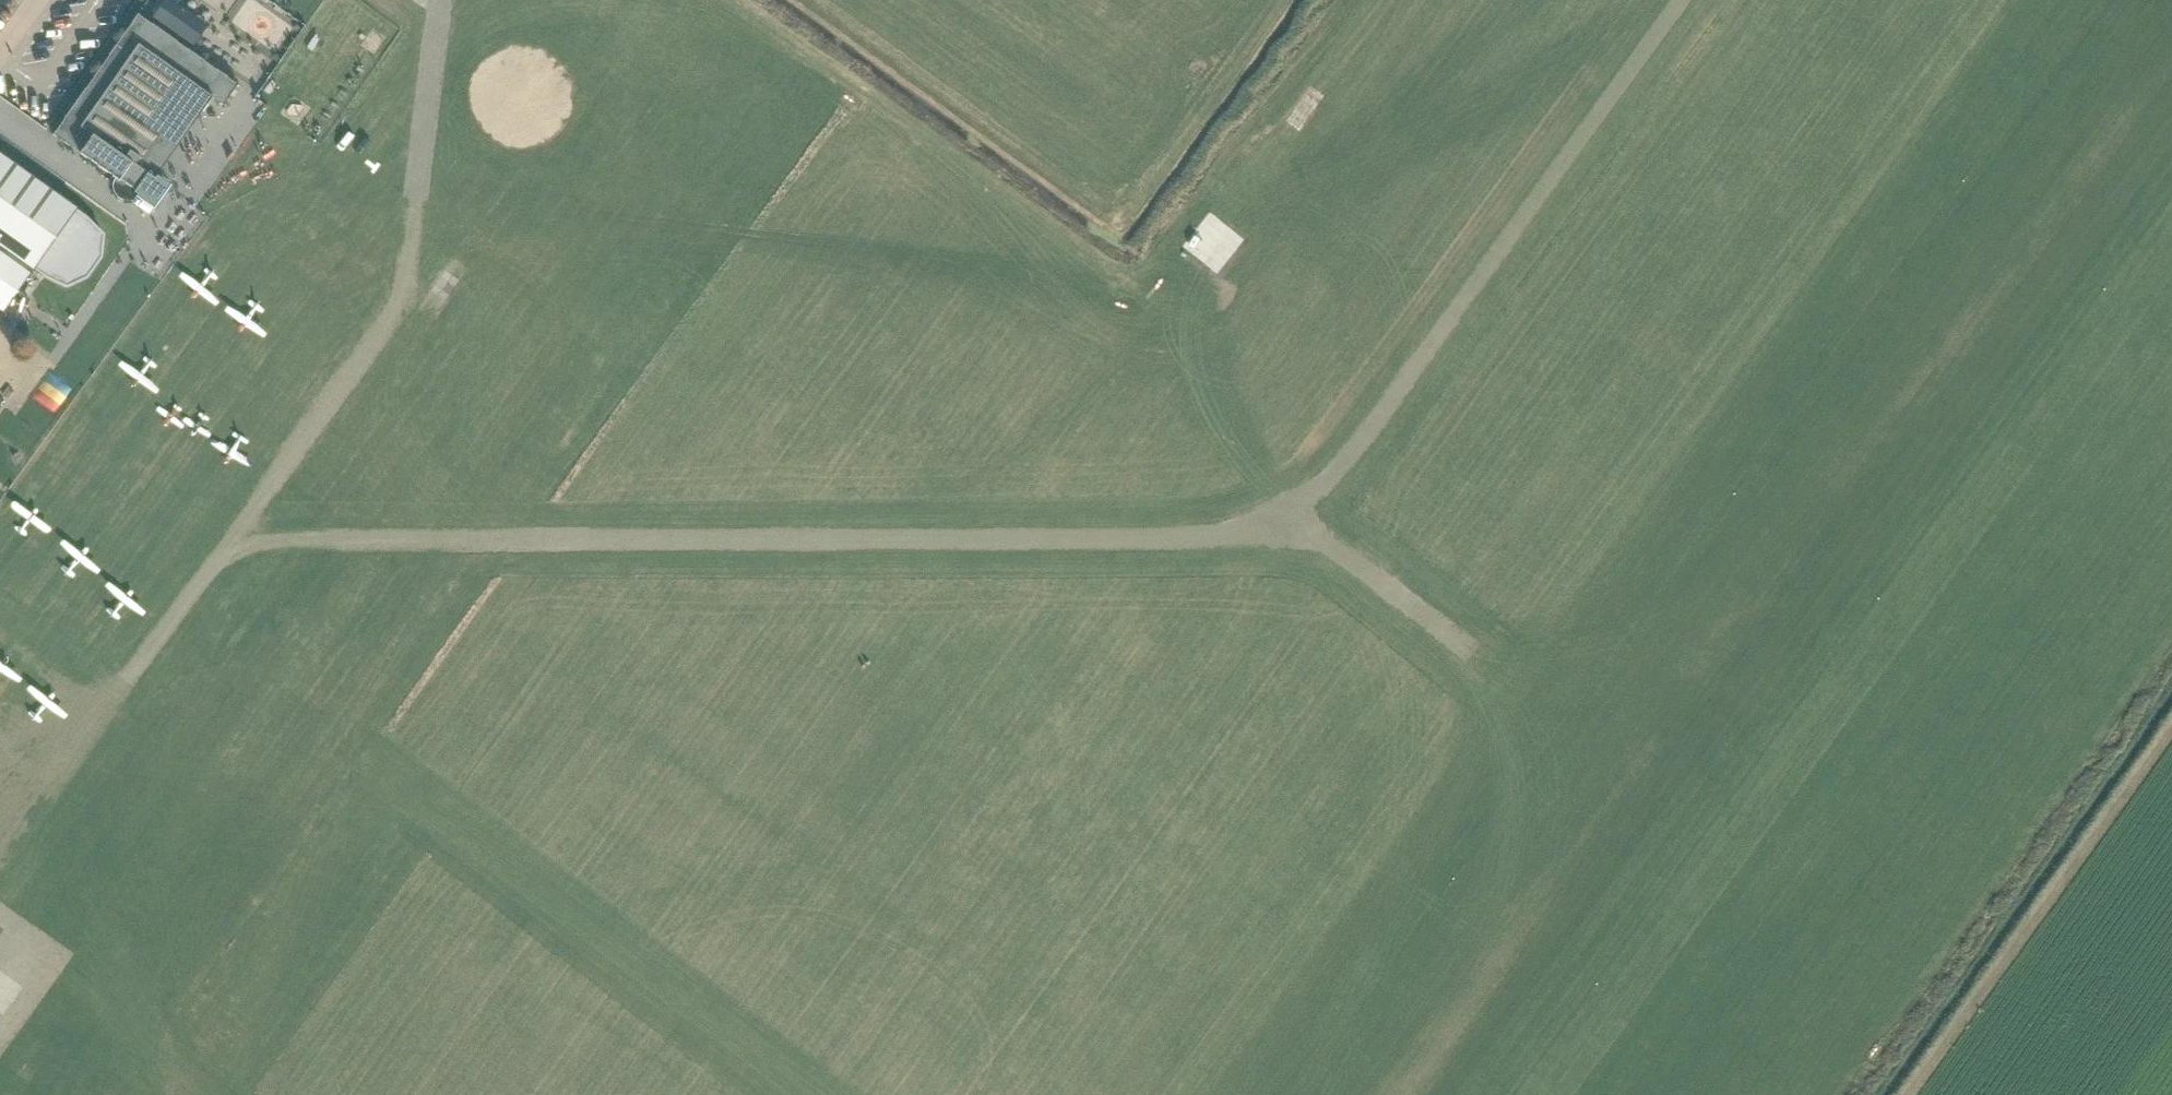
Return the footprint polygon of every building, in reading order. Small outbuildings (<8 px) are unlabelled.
[(152,19),(180,39),(196,17),(172,0),(165,0),(152,19)] [(122,200),(137,200),(140,197),(153,206),(166,188),(156,180),(212,99),(223,107),(238,86),(138,15),(53,136),(114,179),(113,182),(112,185),(112,188),(113,192),(115,194),(116,197),(118,199),(120,200),(122,200)] [(0,309),(4,312),(8,306),(19,313),(29,299),(18,292),(34,269),(44,277),(66,287),(86,278),(101,258),(104,234),(87,217),(77,209),(0,154),(0,310),(0,309)]
